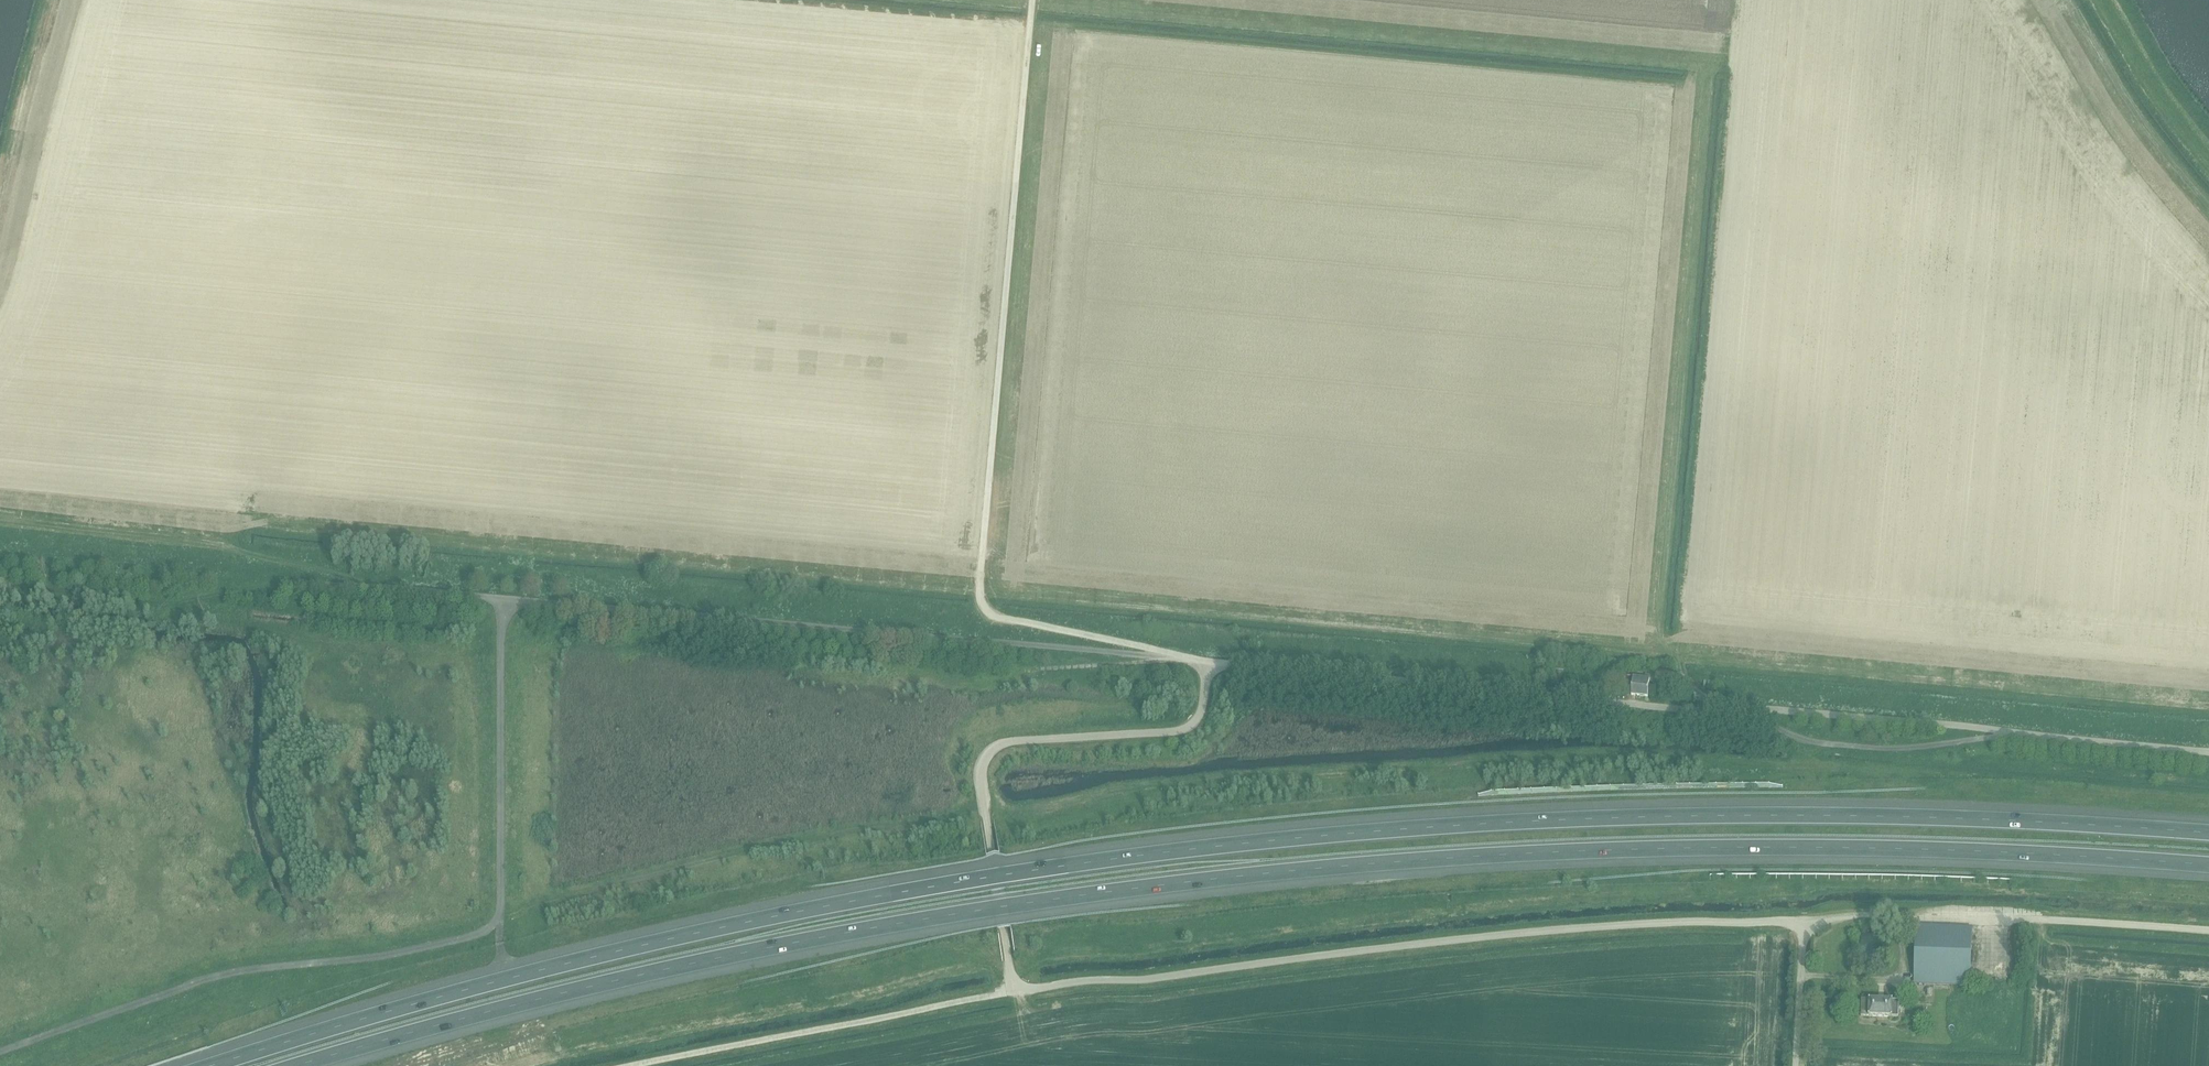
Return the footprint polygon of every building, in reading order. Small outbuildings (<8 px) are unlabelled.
[(1564,677),(1565,666),(1553,665),(1552,676),(1564,677)] [(1612,687),(1614,672),(1607,671),(1606,683),(1601,682),(1600,686),(1612,687)] [(1632,687),(1632,691),(1631,695),(1648,697),(1650,679),(1626,676),(1626,678),(1625,678),(1625,682),(1626,682),(1625,686),(1632,687)] [(2011,896),(1997,897),(1998,904),(2011,903),(2011,896)] [(1914,983),(1925,984),(1970,985),(1972,928),(1916,926),(1914,983)] [(1861,1016),(1872,1017),(1893,1018),(1893,1017),(1899,1018),(1900,1001),(1893,1001),(1862,999),(1861,1016)]
